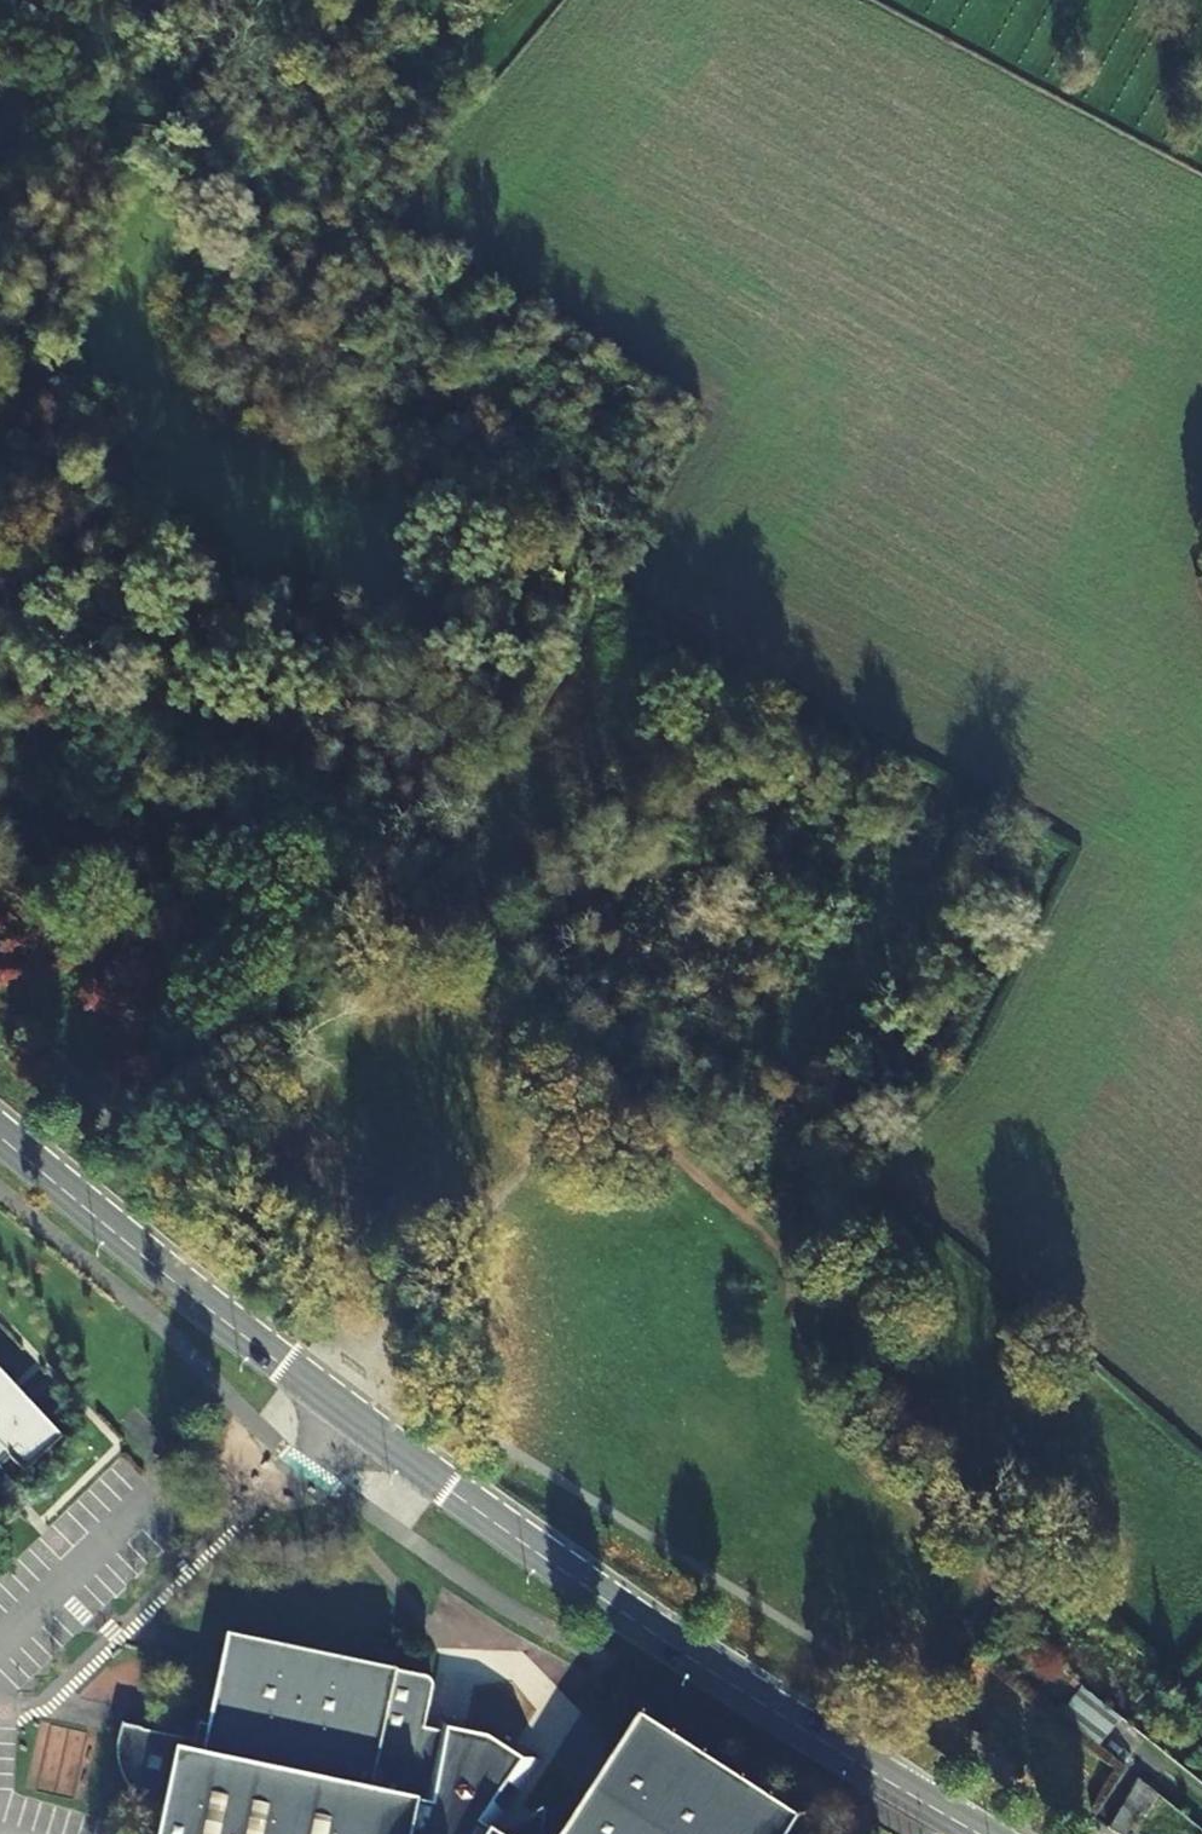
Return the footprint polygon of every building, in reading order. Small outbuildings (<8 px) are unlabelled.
[(27,1478),(41,1465),(36,1459),(56,1439),(0,1377),(0,1448),(27,1478)] [(493,1731),(450,1723),(447,1735),(438,1733),(444,1700),(433,1683),(233,1638),(230,1649),(213,1726),(202,1724),(200,1732),(198,1741),(127,1726),(127,1724),(126,1724),(121,1745),(121,1759),(124,1774),(131,1786),(140,1798),(153,1807),(167,1812),(162,1833),(490,1833),(538,1762),(493,1731)] [(1065,1696),(1053,1710),(1091,1741),(1102,1726),(1115,1712),(1077,1681),(1065,1696)] [(634,1729),(591,1793),(585,1801),(573,1806),(571,1801),(536,1817),(537,1814),(535,1814),(503,1833),(793,1833),(634,1729)] [(1132,1774),(1105,1819),(1118,1827),(1133,1802),(1138,1805),(1148,1788),(1132,1774)] [(591,1793),(571,1801),(573,1806),(585,1801),(591,1793)]
